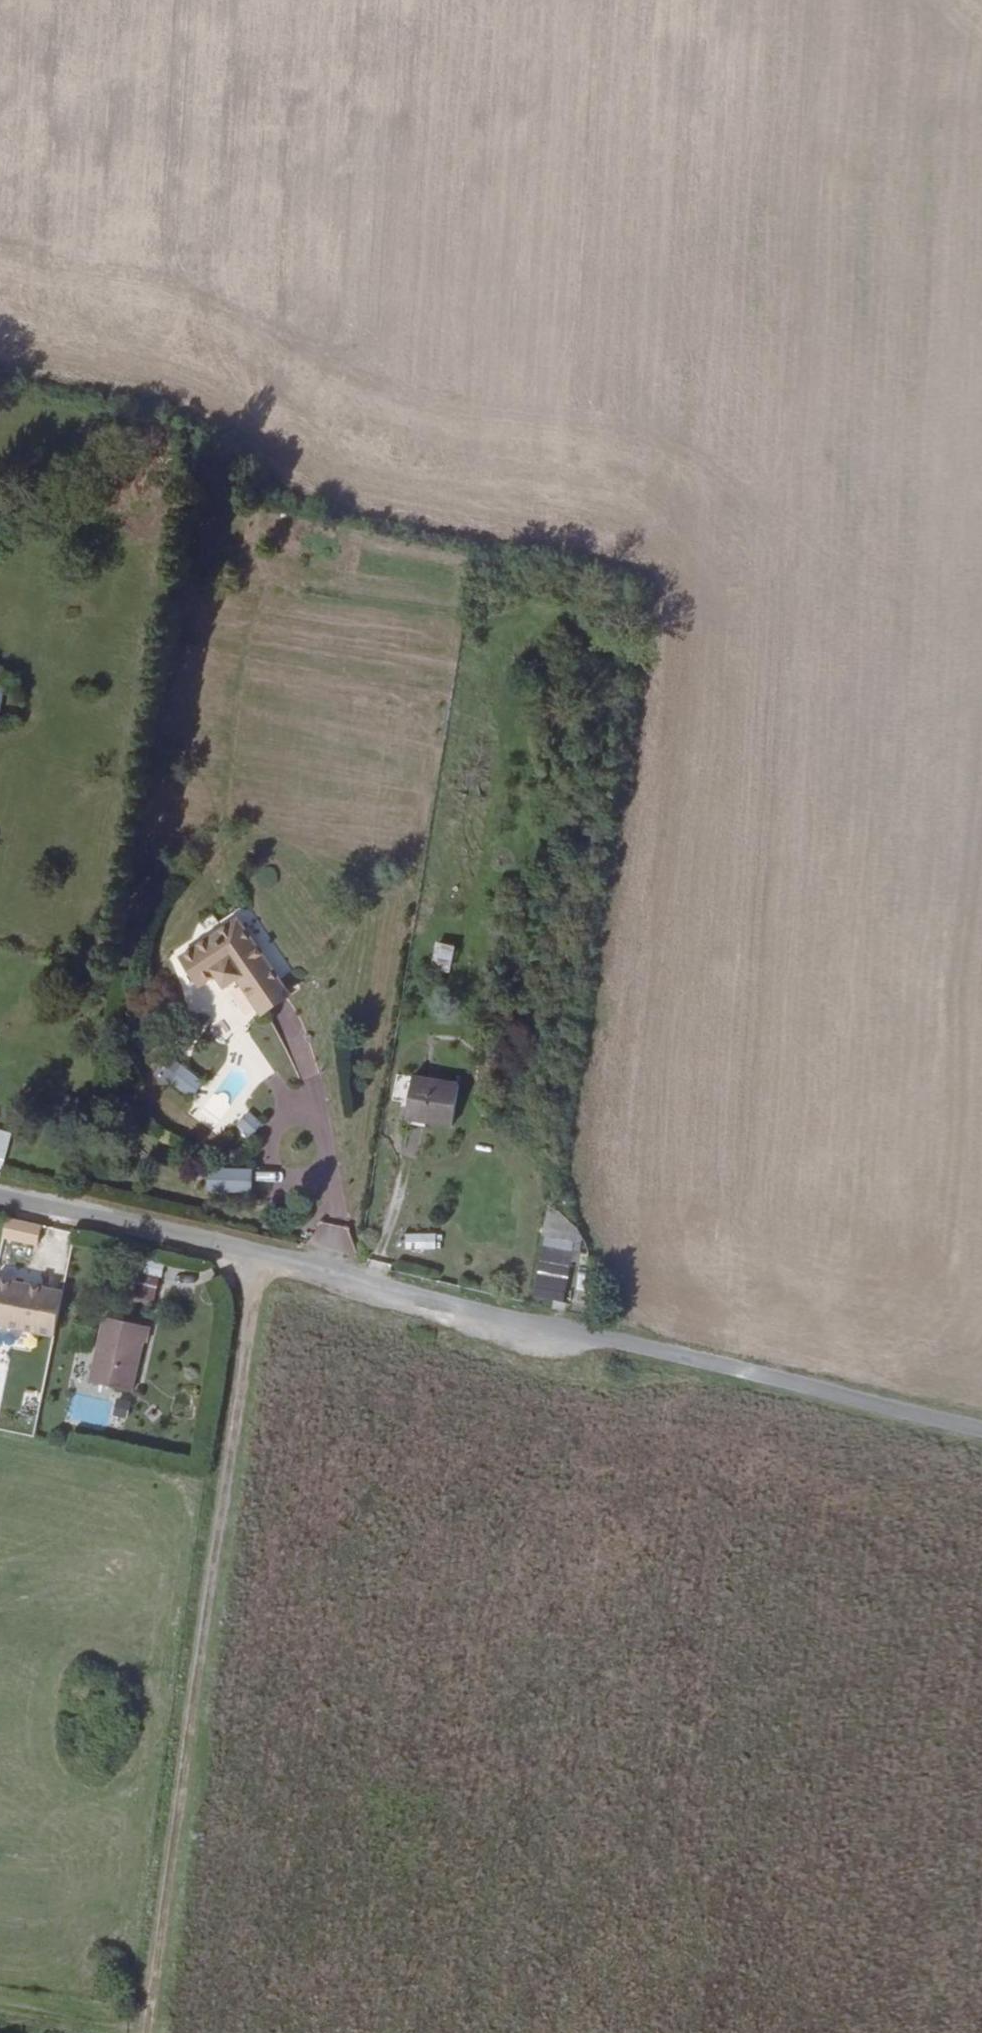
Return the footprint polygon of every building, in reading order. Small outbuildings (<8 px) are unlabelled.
[(295,985),(253,927),(183,979),(203,1007),(234,984),(244,995),(257,986),(269,1003),(295,985)] [(453,973),(457,943),(441,941),(437,971),(453,973)] [(292,1052),(299,1077),(315,1073),(308,1047),(292,1052)] [(166,1079),(189,1098),(203,1082),(180,1063),(166,1079)] [(448,1121),(455,1080),(411,1074),(405,1114),(448,1121)] [(252,1190),(253,1168),(206,1167),(206,1190),(252,1190)] [(310,1243),(346,1255),(354,1232),(318,1220),(310,1243)] [(440,1232),(404,1233),(405,1250),(440,1249),(440,1232)] [(541,1262),(531,1294),(560,1303),(569,1270),(541,1262)] [(162,1269),(144,1263),(134,1294),(152,1300),(162,1269)] [(64,1288),(0,1277),(0,1327),(55,1336),(64,1288)] [(146,1345),(149,1330),(105,1322),(92,1389),(133,1396),(143,1347),(146,1345)]
